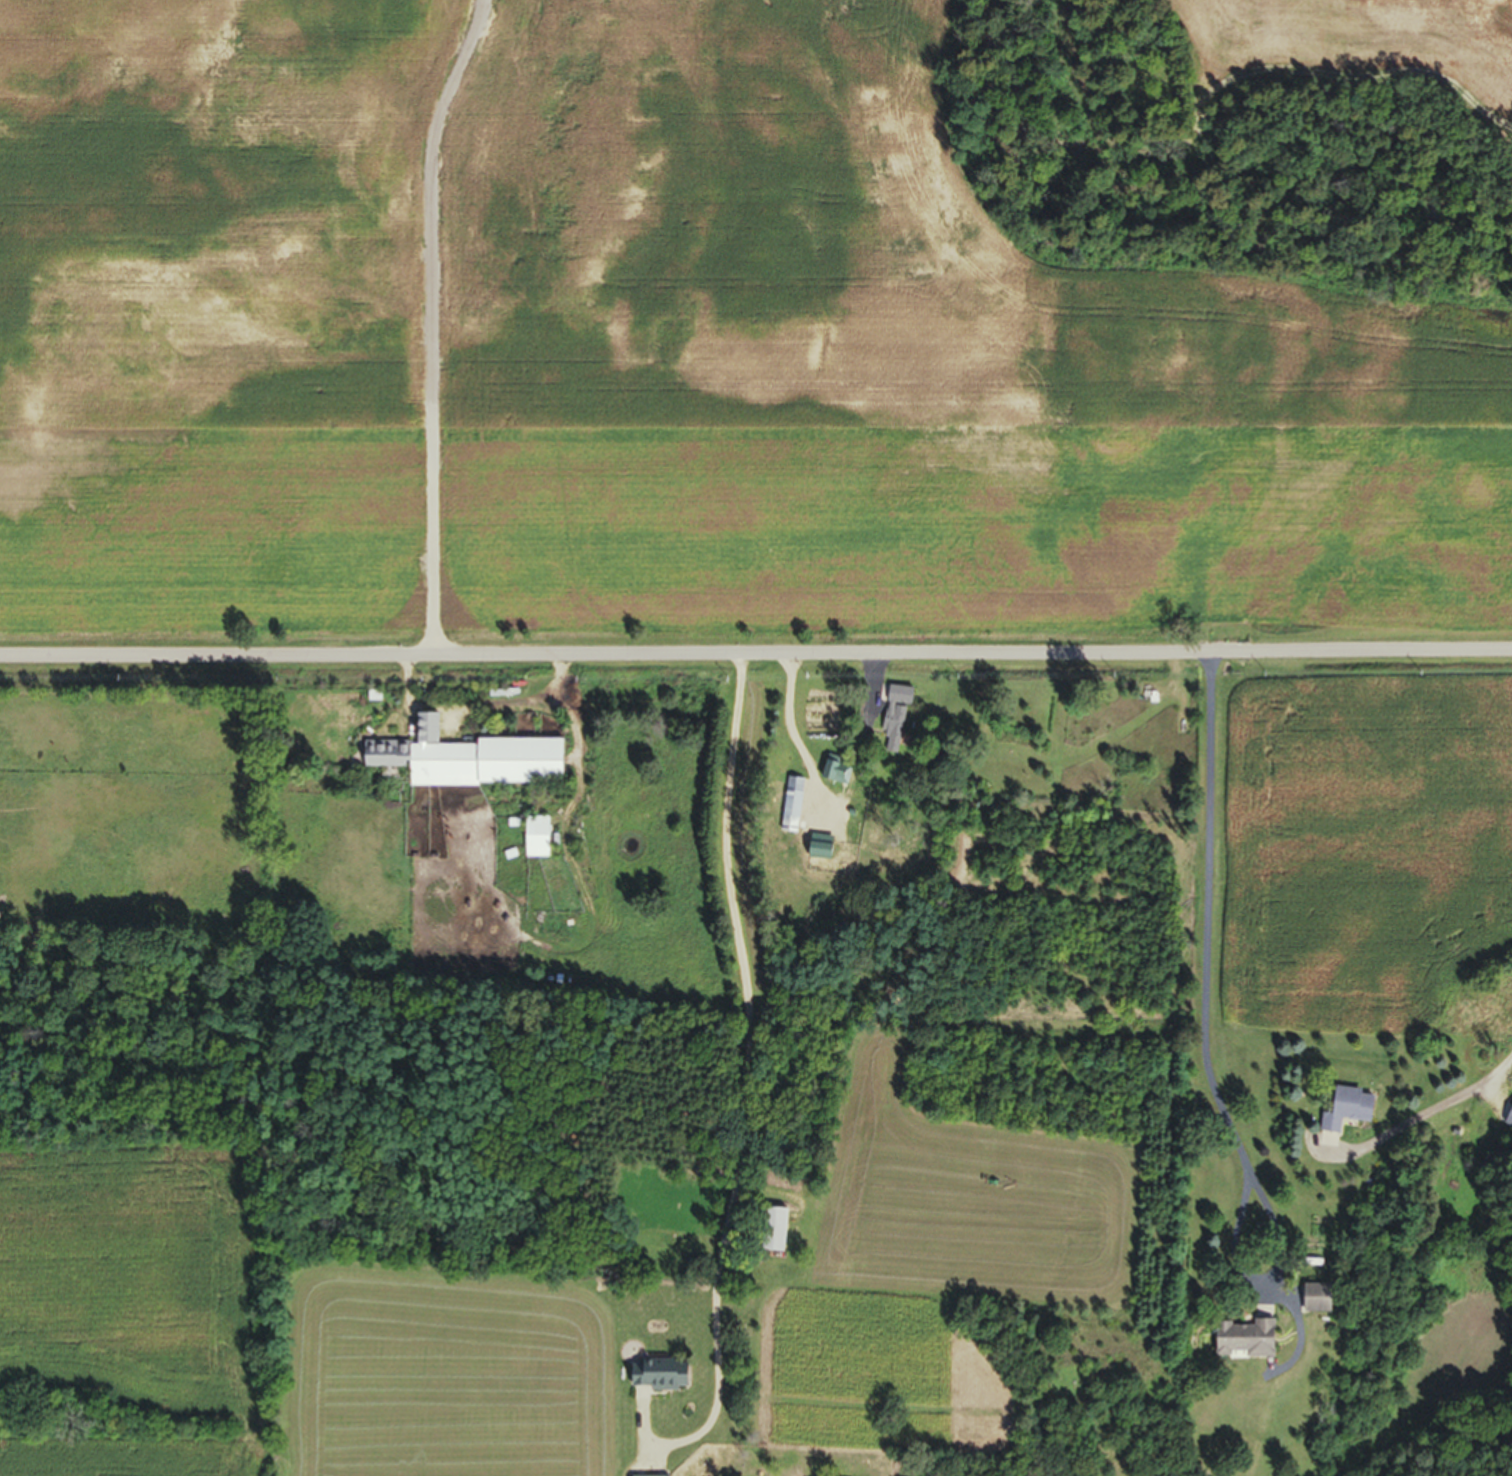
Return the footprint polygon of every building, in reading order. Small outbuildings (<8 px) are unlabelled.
[(884,691),(876,758),(899,761),(907,693),(884,691)] [(403,791),(555,790),(555,744),(469,745),(469,748),(356,749),(356,772),(402,772),(403,791)] [(800,783),(783,782),(780,834),(797,834),(800,783)] [(544,862),(544,822),(519,822),(519,862),(544,862)] [(801,875),(821,878),(825,841),(805,839),(801,875)] [(1315,1136),(1335,1139),(1337,1125),(1366,1128),(1369,1097),(1326,1093),(1323,1118),(1318,1117),(1315,1136)] [(1502,1125),(1511,1131),(1511,1106),(1502,1125)] [(781,1213),(759,1213),(759,1257),(781,1257),(781,1213)] [(1208,1327),(1207,1364),(1265,1365),(1265,1328),(1208,1327)] [(682,1395),(682,1370),(621,1371),(621,1396),(682,1395)]
